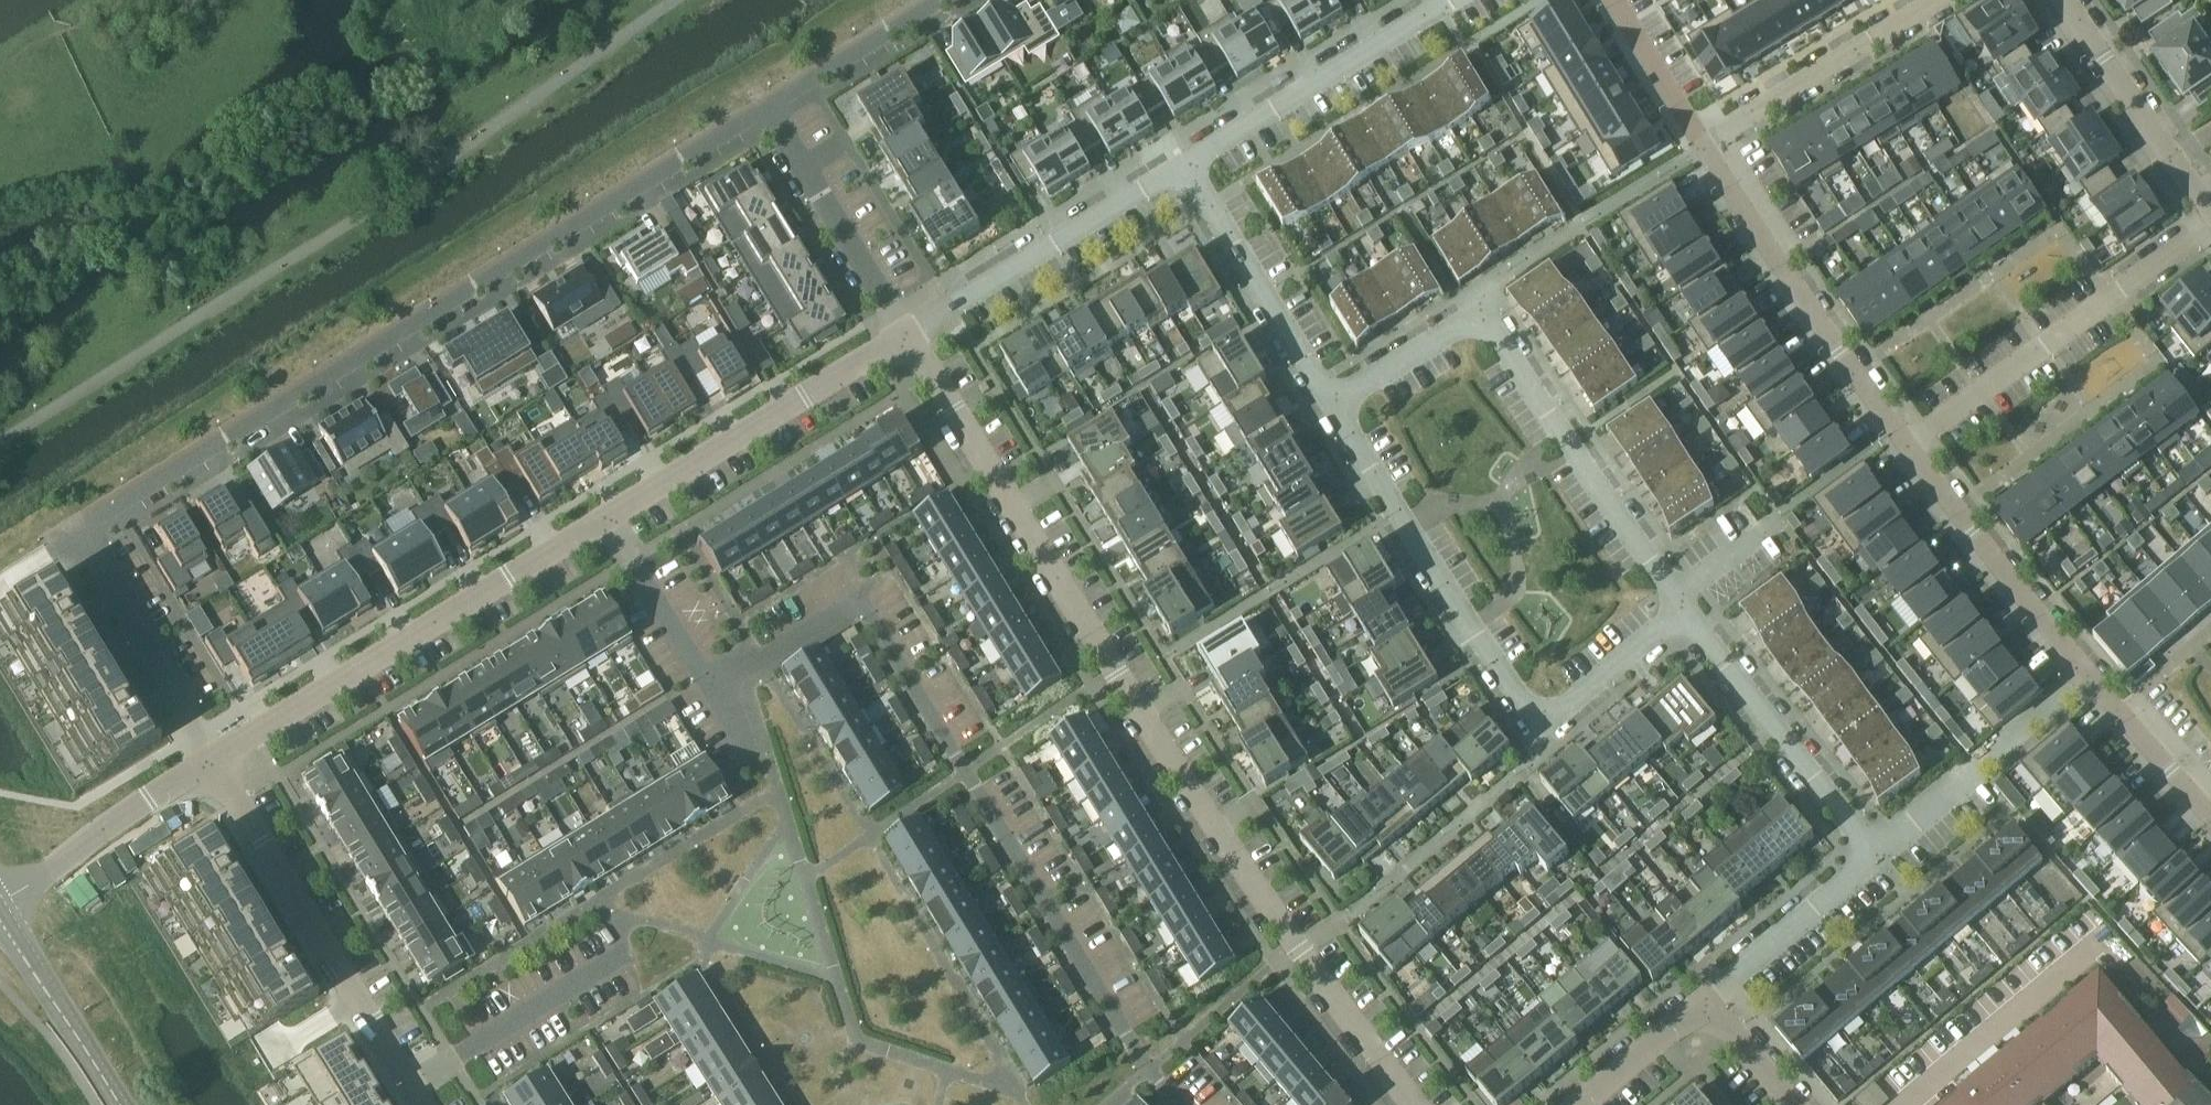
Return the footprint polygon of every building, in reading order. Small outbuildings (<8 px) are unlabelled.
[(1059,11),(1078,0),(1052,0),(1059,11)] [(1237,3),(1245,16),(1263,5),(1260,0),(1242,0),(1237,3)] [(1305,0),(1280,0),(1267,8),(1282,33),(1292,27),(1301,42),(1322,29),(1305,0)] [(1323,29),(1344,16),(1334,1),(1336,0),(1305,0),(1323,29)] [(1674,1),(1679,9),(1693,0),(1675,0),(1674,1)] [(1753,5),(1779,46),(1799,34),(1778,0),(1761,0),(1753,5)] [(1799,34),(1819,21),(1806,0),(1778,0),(1799,34)] [(1819,21),(1840,9),(1834,0),(1806,0),(1819,21)] [(1840,9),(1854,0),(1834,0),(1840,9)] [(1975,48),(2021,16),(2010,0),(2003,0),(1991,8),(1987,2),(1988,1),(1987,0),(1986,0),(1955,19),(1975,48)] [(2118,4),(2120,3),(2127,14),(2136,8),(2146,24),(2169,9),(2166,4),(2173,0),(2115,0),(2118,4)] [(1567,2),(1517,33),(1531,56),(1532,57),(1540,51),(1540,50),(1581,25),(1567,2)] [(1734,16),(1733,17),(1758,59),(1779,46),(1753,5),(1734,16)] [(1001,7),(979,21),(1004,62),(1043,38),(1048,46),(1060,39),(1041,8),(1032,14),(1027,7),(1008,18),(1001,7)] [(1282,33),(1266,8),(1235,28),(1259,68),(1281,55),(1271,40),(1282,33)] [(1132,10),(1111,22),(1121,39),(1142,26),(1132,10)] [(2160,66),(2168,77),(2208,50),(2197,35),(2205,25),(2195,10),(2178,22),(2175,17),(2152,33),(2163,49),(2154,55),(2162,65),(2160,66)] [(1730,13),(1710,25),(1738,71),(1758,59),(1733,17),(1734,16),(1731,12),(1730,13)] [(1983,44),(2003,74),(2026,58),(2019,47),(2035,36),(2021,16),(1975,48),(1976,50),(1983,44)] [(1208,32),(1198,38),(1218,72),(1229,66),(1238,81),(1259,68),(1235,28),(1236,27),(1230,18),(1208,31),(1208,32)] [(979,21),(956,34),(963,46),(948,55),(967,85),(1004,62),(979,21)] [(1581,25),(1540,50),(1540,51),(1551,69),(1552,71),(1594,45),(1581,25)] [(1710,25),(1687,39),(1715,85),(1738,71),(1710,25)] [(1187,44),(1165,58),(1171,67),(1172,66),(1196,106),(1218,93),(1208,78),(1218,72),(1203,47),(1193,53),(1187,44)] [(1551,69),(1542,75),(1543,76),(1556,96),(1606,65),(1594,45),(1552,71),(1551,69)] [(1910,64),(1935,105),(1959,91),(1933,49),(1910,64)] [(2168,77),(2175,88),(2176,87),(2184,97),(2192,91),(2203,107),(2210,102),(2210,54),(2208,50),(2168,77)] [(2026,58),(2003,74),(2024,104),(2063,77),(2050,58),(2037,66),(2030,55),(2026,58)] [(1448,79),(1472,119),(1492,102),(1464,57),(1463,58),(1466,63),(1448,79)] [(1501,58),(1490,65),(1497,77),(1505,72),(1509,70),(1501,58)] [(1935,105),(1910,64),(1909,65),(1910,67),(1892,78),(1914,115),(1932,104),(1934,106),(1935,105)] [(1606,65),(1556,96),(1568,117),(1619,86),(1606,65)] [(1151,79),(1140,86),(1155,111),(1166,104),(1175,119),(1196,106),(1172,66),(1171,67),(1150,79),(1151,79)] [(1505,72),(1497,77),(1504,88),(1512,83),(1505,72)] [(870,133),(871,134),(922,103),(907,80),(904,74),(859,102),(876,130),(870,133)] [(2024,104),(2045,135),(2072,117),(2064,106),(2077,97),(2063,77),(2024,104)] [(1873,90),(1895,126),(1914,115),(1892,78),(1873,90)] [(1472,119),(1448,79),(1447,80),(1427,92),(1452,132),(1471,120),(1472,119)] [(1104,95),(1103,96),(1133,145),(1154,132),(1145,117),(1155,111),(1140,86),(1130,92),(1109,104),(1104,95)] [(1619,86),(1568,117),(1580,137),(1581,138),(1586,136),(1585,134),(1631,106),(1619,86)] [(1853,102),(1876,138),(1895,126),(1873,90),(1853,102)] [(1407,105),(1431,144),(1452,132),(1427,92),(1407,105)] [(958,95),(950,100),(956,109),(964,104),(958,95)] [(1082,109),(1071,115),(1092,149),(1102,143),(1112,158),(1133,145),(1103,96),(1082,109)] [(1520,97),(1513,102),(1522,117),(1530,112),(1520,97)] [(1032,108),(1027,100),(1021,104),(1026,112),(1032,108)] [(1834,113),(1857,150),(1876,138),(1853,102),(1834,113)] [(922,104),(922,103),(871,134),(883,154),(926,127),(915,109),(922,104)] [(969,113),(964,104),(956,109),(961,118),(969,113)] [(1384,114),(1408,153),(1430,145),(1431,144),(1407,105),(1384,114)] [(1997,105),(1987,112),(1995,124),(2005,117),(1997,105)] [(1631,106),(1585,134),(1586,136),(1597,155),(1644,126),(1631,106)] [(990,109),(979,116),(984,126),(996,118),(990,109)] [(1834,113),(1815,125),(1837,162),(1857,150),(1834,113)] [(1363,126),(1388,166),(1408,153),(1384,114),(1363,126)] [(1043,139),(1070,184),(1091,171),(1082,156),(1092,149),(1071,115),(1071,116),(1077,125),(1067,131),(1066,131),(1046,143),(1043,139)] [(2072,117),(2045,135),(2066,166),(2105,139),(2092,119),(2079,128),(2072,117)] [(1539,119),(1527,126),(1534,138),(1542,133),(1546,131),(1539,119)] [(1516,121),(1509,125),(1515,134),(1521,130),(1516,121)] [(1820,176),(1821,175),(1819,173),(1837,162),(1815,125),(1797,136),(1796,134),(1795,135),(1820,176)] [(1343,139),(1367,178),(1388,166),(1363,126),(1343,139)] [(1644,126),(1597,155),(1611,177),(1658,149),(1644,126)] [(938,146),(926,127),(883,154),(895,173),(938,146)] [(981,134),(974,138),(979,147),(987,143),(981,133),(981,134)] [(1542,133),(1534,138),(1544,153),(1552,148),(1542,133)] [(1992,134),(1981,141),(1987,150),(1998,142),(1992,134)] [(1820,176),(1795,135),(1771,149),(1796,190),(1820,176)] [(1496,148),(1489,137),(1484,140),(1491,152),(1496,148)] [(1021,152),(1011,159),(1029,188),(1039,182),(1049,197),(1070,184),(1043,139),(1021,152)] [(1367,178),(1343,139),(1325,155),(1349,195),(1367,178)] [(2105,139),(2066,166),(2087,196),(2114,178),(2106,167),(2119,159),(2105,139)] [(1491,152),(1484,140),(1478,144),(1485,155),(1491,152)] [(1947,142),(1935,149),(1941,158),(1943,157),(1953,151),(1947,142)] [(987,143),(979,147),(985,156),(992,152),(993,152),(987,143)] [(938,146),(895,173),(906,192),(944,169),(933,150),(939,147),(938,146)] [(1935,149),(1924,157),(1930,166),(1932,164),(1941,158),(1935,149)] [(1966,150),(1956,157),(1961,166),(1972,159),(1966,150)] [(1506,165),(1500,154),(1494,157),(1501,168),(1506,165)] [(1304,168),(1329,207),(1349,195),(1325,155),(1304,168)] [(1488,160),(1495,172),(1501,168),(1494,157),(1488,160)] [(1941,158),(1932,164),(1941,178),(1953,171),(1947,163),(1943,157),(1941,158)] [(1558,158),(1550,163),(1559,178),(1567,173),(1558,158)] [(1443,165),(1450,177),(1456,173),(1449,162),(1443,165)] [(1917,163),(1902,173),(1908,182),(1923,172),(1917,163)] [(1450,177),(1443,165),(1438,169),(1444,180),(1450,177)] [(754,177),(752,178),(745,168),(732,176),(729,172),(715,181),(714,181),(701,189),(717,215),(713,218),(714,219),(762,189),(762,188),(756,178),(755,176),(754,177)] [(1329,207),(1304,168),(1285,180),(1284,180),(1308,220),(1309,219),(1329,207)] [(944,169),(906,192),(917,210),(912,213),(913,215),(956,188),(944,169)] [(1005,172),(997,176),(1002,185),(1010,181),(1005,172)] [(1567,173),(1559,178),(1568,193),(1576,188),(1567,173)] [(1896,173),(1885,180),(1892,190),(1903,183),(1896,173)] [(2017,174),(1994,190),(2021,230),(2044,214),(2017,174)] [(1926,176),(1915,183),(1921,193),(1935,184),(1928,175),(1926,176)] [(1454,182),(1461,193),(1466,190),(1459,178),(1454,182)] [(2114,178),(2087,196),(2108,227),(2147,200),(2134,180),(2121,189),(2114,178)] [(1514,188),(1538,228),(1562,219),(1564,224),(1566,223),(1539,179),(1514,188)] [(1256,185),(1284,229),(1308,220),(1284,180),(1261,189),(1258,184),(1256,185)] [(1008,195),(1016,190),(1010,181),(1002,185),(1008,195)] [(1875,181),(1864,188),(1873,202),(1884,195),(1875,181)] [(1448,185),(1455,197),(1461,193),(1454,182),(1448,185)] [(1672,182),(1617,217),(1636,246),(1690,212),(1672,182)] [(1403,190),(1410,201),(1415,198),(1408,186),(1403,190)] [(1910,187),(1896,196),(1902,205),(1916,196),(1910,187)] [(968,207),(956,188),(913,215),(924,234),(968,207)] [(1493,201),(1518,241),(1538,228),(1514,188),(1513,188),(1493,201)] [(779,216),(780,216),(780,215),(776,218),(771,210),(774,208),(773,206),(762,189),(714,219),(731,246),(779,217),(779,216)] [(1410,201),(1403,190),(1397,193),(1404,205),(1410,201)] [(2021,230),(1994,190),(1993,191),(1994,193),(1977,205),(2001,240),(2019,228),(2020,231),(2021,230)] [(1440,205),(1433,194),(1428,198),(1435,209),(1440,205)] [(1859,197),(1849,203),(1856,213),(1865,207),(1859,197)] [(1890,200),(1878,208),(1884,217),(1896,209),(1890,200)] [(2108,227),(2126,254),(2135,248),(2148,239),(2143,232),(2161,220),(2147,200),(2108,227)] [(1518,241),(1493,201),(1473,214),(1497,253),(1518,241)] [(1977,205),(1958,218),(1983,253),(2001,240),(1977,205)] [(977,223),(968,207),(924,234),(938,256),(982,230),(978,223),(977,223)] [(691,232),(677,209),(666,216),(680,239),(691,232)] [(1374,222),(1368,212),(1362,215),(1369,226),(1374,222)] [(1690,212),(1636,246),(1652,270),(1706,235),(1690,212)] [(1872,212),(1860,220),(1868,232),(1880,224),(1872,212)] [(1454,230),(1479,270),(1479,269),(1497,253),(1473,214),(1455,230),(1454,230)] [(1356,218),(1363,229),(1363,230),(1369,226),(1362,215),(1356,218)] [(779,217),(731,246),(748,274),(796,244),(798,244),(797,243),(793,245),(788,237),(791,235),(790,234),(779,217)] [(1828,217),(1817,224),(1824,235),(1835,227),(1828,217)] [(1958,218),(1940,231),(1964,266),(1983,253),(1958,218)] [(1853,224),(1831,239),(1836,246),(1837,248),(1858,233),(1853,224)] [(1372,232),(1379,243),(1385,239),(1378,228),(1372,232)] [(1432,244),(1442,260),(1459,288),(1461,287),(1458,282),(1479,270),(1454,230),(1432,244)] [(1597,230),(1590,235),(1603,255),(1610,250),(1597,230)] [(1964,266),(1940,231),(1921,244),(1946,279),(1964,266)] [(691,232),(680,239),(687,251),(698,244),(691,232)] [(1367,235),(1374,246),(1379,243),(1372,232),(1367,235)] [(637,234),(609,251),(620,269),(625,266),(636,285),(663,269),(669,278),(683,270),(660,233),(658,234),(657,233),(656,233),(657,235),(656,236),(655,234),(654,235),(655,236),(653,237),(652,235),(651,236),(652,238),(643,244),(637,234)] [(1652,271),(1662,265),(1680,292),(1724,263),(1706,235),(1652,270),(1652,271)] [(1321,240),(1328,251),(1334,248),(1327,236),(1321,240)] [(1820,245),(1807,254),(1812,262),(1825,253),(1835,246),(1830,239),(1820,245)] [(1328,251),(1321,240),(1316,243),(1323,255),(1328,251)] [(2080,246),(2089,259),(2096,254),(2087,241),(2080,246)] [(796,244),(748,274),(765,302),(814,272),(813,272),(815,271),(814,270),(810,273),(805,265),(808,263),(807,262),(796,244)] [(1946,279),(1921,244),(1903,256),(1927,292),(1946,279)] [(1164,263),(1163,264),(1194,315),(1217,300),(1218,300),(1223,297),(1196,252),(1167,269),(1164,263)] [(1332,256),(1338,268),(1344,264),(1337,253),(1332,256)] [(1392,263),(1417,303),(1440,294),(1443,298),(1444,298),(1417,253),(1392,263)] [(1326,260),(1333,271),(1338,268),(1332,256),(1326,260)] [(1884,266),(1883,267),(1910,307),(1912,306),(1910,304),(1927,292),(1903,256),(1886,268),(1884,266)] [(1596,257),(1585,265),(1589,270),(1600,263),(1596,257)] [(719,274),(710,259),(702,264),(711,279),(719,274)] [(1417,303),(1392,263),(1372,276),(1396,315),(1416,303),(1417,303)] [(1600,263),(1589,270),(1593,276),(1604,268),(1600,263)] [(1724,263),(1680,292),(1698,319),(1688,325),(1689,326),(1742,291),(1724,263)] [(1194,315),(1163,264),(1144,276),(1170,319),(1189,308),(1193,315),(1194,315)] [(1549,265),(1507,294),(1508,296),(1512,293),(1526,313),(1564,286),(1549,265)] [(1861,283),(1838,298),(1866,338),(1888,322),(1910,307),(1883,267),(1861,283)] [(581,268),(532,298),(553,332),(602,303),(608,314),(620,307),(604,280),(593,287),(581,268)] [(1631,283),(1623,270),(1615,275),(1624,288),(1631,283)] [(765,302),(782,330),(827,302),(827,301),(822,293),(825,291),(824,289),(814,272),(765,302)] [(1144,276),(1124,288),(1151,331),(1170,319),(1144,276)] [(1396,315),(1372,276),(1351,289),(1375,328),(1396,315)] [(2172,331),(2210,299),(2210,289),(2201,277),(2193,283),(2187,276),(2158,300),(2178,324),(2171,330),(2172,331)] [(710,290),(704,281),(691,289),(697,298),(710,290)] [(1640,296),(1631,283),(1624,288),(1632,301),(1640,296)] [(1564,286),(1526,313),(1527,314),(1544,330),(1582,303),(1564,286)] [(1124,288),(1105,299),(1128,337),(1147,326),(1150,331),(1151,331),(1124,288)] [(1375,328),(1351,289),(1331,306),(1358,350),(1359,349),(1356,345),(1375,328)] [(1742,291),(1689,326),(1707,354),(1761,318),(1742,291)] [(1622,297),(1611,304),(1615,310),(1626,303),(1622,297)] [(834,333),(832,329),(834,329),(844,322),(836,309),(831,300),(830,299),(829,300),(827,301),(827,302),(782,330),(782,331),(786,329),(799,350),(813,342),(814,341),(816,345),(823,340),(834,333)] [(1105,299),(1086,311),(1109,349),(1128,337),(1105,299)] [(2195,360),(2210,347),(2210,299),(2172,331),(2195,360)] [(1582,303),(1544,330),(1544,331),(1557,350),(1596,323),(1582,304),(1582,303)] [(1618,315),(1629,308),(1626,303),(1615,310),(1618,315)] [(731,323),(742,316),(735,305),(724,312),(731,323)] [(1086,311),(1067,323),(1090,361),(1109,349),(1086,311)] [(506,314),(442,354),(452,370),(462,364),(482,396),(509,380),(502,368),(529,352),(506,314)] [(731,323),(738,334),(749,327),(742,316),(731,323)] [(1736,375),(1779,345),(1761,318),(1707,354),(1708,355),(1718,349),(1736,375)] [(1090,361),(1067,323),(1049,334),(1045,328),(1044,329),(1071,372),(1090,361)] [(1596,323),(1557,350),(1571,370),(1610,343),(1596,323)] [(628,341),(636,336),(629,324),(620,329),(628,341)] [(661,326),(652,331),(657,338),(666,332),(661,326)] [(1669,339),(1660,326),(1653,332),(1661,344),(1669,339)] [(1071,372),(1044,329),(1025,341),(1052,384),(1071,372)] [(675,345),(674,346),(694,379),(706,372),(724,400),(738,391),(736,388),(747,382),(719,337),(696,351),(691,342),(678,350),(675,345)] [(1641,350),(1652,343),(1648,337),(1637,345),(1641,350)] [(1255,361),(1241,338),(1197,365),(1201,372),(1202,371),(1211,387),(1255,361)] [(1200,345),(1204,352),(1214,347),(1209,339),(1200,345)] [(1682,359),(1669,339),(1661,344),(1675,364),(1682,359)] [(1052,384),(1025,341),(1003,355),(1029,398),(1036,394),(1052,384)] [(1585,390),(1623,363),(1610,343),(1571,370),(1585,390)] [(1645,356),(1656,348),(1652,343),(1641,350),(1645,356)] [(748,351),(762,374),(773,367),(759,344),(748,351)] [(1182,359),(1191,353),(1186,345),(1177,351),(1182,359)] [(1779,345),(1736,375),(1755,402),(1745,409),(1746,409),(1798,372),(1779,345)] [(664,364),(643,377),(671,422),(680,417),(682,419),(696,410),(680,383),(691,376),(693,380),(694,379),(674,346),(659,355),(664,364)] [(1266,380),(1255,361),(1211,387),(1223,406),(1266,380)] [(1157,363),(1148,369),(1153,377),(1162,371),(1157,363)] [(1596,415),(1638,385),(1623,363),(1585,390),(1597,407),(1599,410),(1594,413),(1596,415)] [(558,366),(539,378),(548,393),(568,382),(558,366)] [(1153,377),(1148,369),(1139,375),(1143,382),(1153,377)] [(415,370),(387,387),(395,400),(402,396),(415,418),(402,426),(411,440),(445,419),(440,412),(452,405),(434,375),(422,382),(415,370)] [(2192,382),(2183,370),(2176,375),(2185,388),(2192,382)] [(1798,372),(1746,409),(1765,437),(1818,399),(1798,372)] [(1176,386),(1169,375),(1151,386),(1158,397),(1176,386)] [(616,381),(601,390),(622,423),(623,423),(621,419),(631,412),(649,440),(663,431),(662,428),(671,422),(643,377),(622,390),(616,381)] [(1267,381),(1266,380),(1223,406),(1235,426),(1273,402),(1261,384),(1267,381)] [(2168,380),(2146,396),(2175,435),(2197,418),(2168,380)] [(1707,395),(1698,383),(1691,388),(1699,400),(1707,395)] [(1020,385),(1013,390),(1020,402),(1028,398),(1020,385)] [(1119,387),(1110,392),(1114,400),(1123,395),(1119,387)] [(572,421),(571,422),(602,471),(611,465),(613,468),(627,459),(610,431),(622,423),(601,390),(600,391),(604,396),(590,404),(596,413),(575,425),(572,421)] [(1114,400),(1110,392),(1100,398),(1105,406),(1114,400)] [(1716,408),(1707,395),(1699,400),(1708,413),(1716,408)] [(2129,412),(2155,447),(2172,434),(2174,436),(2175,435),(2146,396),(2145,397),(2146,400),(2129,412)] [(1683,412),(1694,405),(1691,399),(1680,407),(1683,412)] [(1766,438),(1776,431),(1791,453),(1834,422),(1818,399),(1765,437),(1766,438)] [(1175,409),(1170,400),(1162,405),(1168,414),(1175,409)] [(363,402),(318,430),(341,468),(363,454),(368,464),(390,450),(395,458),(408,450),(387,416),(376,423),(363,402)] [(1284,422),(1273,402),(1235,426),(1246,445),(1284,422)] [(1626,450),(1664,424),(1650,402),(1607,431),(1608,432),(1612,429),(1626,450)] [(2210,404),(2203,410),(2210,420),(2210,406),(2210,404)] [(1181,418),(1175,409),(1168,414),(1173,423),(1181,418)] [(1076,424),(1085,418),(1080,410),(1071,416),(1076,424)] [(2129,412),(2111,426),(2137,460),(2155,447),(2129,412)] [(459,431),(469,424),(462,413),(452,419),(459,431)] [(1067,429),(1076,424),(1071,416),(1062,421),(1067,429)] [(1132,445),(1117,421),(1118,421),(1114,416),(1069,443),(1086,471),(1081,475),(1081,476),(1132,445)] [(925,453),(903,417),(881,430),(903,466),(925,453)] [(1697,432),(1708,425),(1704,419),(1693,427),(1697,432)] [(571,422),(535,444),(562,489),(598,467),(601,472),(602,471),(571,422)] [(1296,441),(1284,422),(1246,445),(1258,464),(1296,441)] [(1854,450),(1834,422),(1792,454),(1812,481),(1854,450)] [(1639,470),(1678,444),(1664,424),(1626,450),(1639,470)] [(1701,438),(1712,430),(1708,425),(1697,432),(1701,438)] [(2111,426),(2093,439),(2119,474),(2137,460),(2111,426)] [(881,430),(861,443),(883,478),(903,466),(881,430)] [(1173,447),(1167,437),(1159,442),(1165,451),(1173,447)] [(1199,447),(1193,438),(1186,443),(1191,452),(1199,447)] [(2093,439),(2075,453),(2101,487),(2119,474),(2093,439)] [(1308,460),(1296,441),(1258,464),(1269,482),(1264,486),(1308,460)] [(500,442),(490,448),(494,455),(505,449),(500,442)] [(861,443),(840,455),(862,491),(883,478),(861,443)] [(508,448),(493,457),(513,490),(514,489),(512,486),(523,479),(540,506),(554,497),(553,495),(562,489),(535,444),(513,457),(508,448)] [(1678,444),(1639,470),(1652,490),(1691,464),(1678,444)] [(1137,469),(1125,450),(1132,446),(1132,445),(1081,476),(1093,495),(1137,469)] [(1165,451),(1171,460),(1178,456),(1173,447),(1165,451)] [(1205,457),(1199,447),(1191,452),(1197,461),(1205,457)] [(289,448),(250,471),(274,510),(325,478),(308,451),(296,459),(289,448)] [(1754,464),(1746,451),(1738,456),(1747,469),(1754,464)] [(2075,453),(2057,466),(2083,501),(2101,487),(2075,453)] [(840,455),(820,468),(842,503),(862,491),(840,455)] [(487,479),(465,493),(493,538),(502,532),(504,534),(518,526),(501,497),(513,490),(493,457),(492,457),(495,462),(482,471),(487,479)] [(1732,458),(1721,466),(1725,471),(1736,463),(1732,458)] [(1320,479),(1308,460),(1264,486),(1276,506),(1320,479)] [(1729,476),(1739,469),(1736,463),(1725,471),(1729,476)] [(1839,482),(1812,501),(1833,529),(1884,491),(1864,463),(1839,482)] [(1691,464),(1652,490),(1665,510),(1704,485),(1691,464)] [(2039,477),(2038,477),(2067,516),(2068,515),(2066,513),(2083,501),(2057,466),(2040,479),(2039,477)] [(842,503),(820,468),(800,480),(822,516),(842,503)] [(2188,468),(2178,476),(2186,488),(2197,479),(2188,468)] [(1148,488),(1137,469),(1093,495),(1105,514),(1148,488)] [(1196,485),(1191,476),(1183,481),(1188,490),(1196,485)] [(1223,486),(1217,477),(1209,481),(1215,491),(1223,486)] [(2016,494),(1994,510),(2023,549),(2045,532),(2067,516),(2038,477),(2016,494)] [(1331,498),(1320,479),(1276,506),(1287,524),(1280,528),(1281,529),(1331,498)] [(2207,479),(2202,483),(2210,493),(2210,483),(2207,479)] [(822,516),(800,480),(780,492),(801,528),(822,516)] [(2180,480),(2169,489),(2175,497),(2186,488),(2180,480)] [(2210,493),(2202,483),(2197,487),(2206,497),(2210,493)] [(936,494),(930,485),(919,492),(925,501),(936,494)] [(1188,490),(1194,499),(1202,494),(1196,485),(1188,490)] [(1704,485),(1665,510),(1675,533),(1670,536),(1671,538),(1715,510),(1704,485)] [(1228,495),(1223,486),(1215,491),(1221,500),(1228,495)] [(206,500),(195,506),(223,551),(245,538),(251,547),(267,537),(249,507),(235,516),(218,488),(204,497),(206,500)] [(1155,510),(1143,492),(1149,489),(1148,488),(1105,514),(1117,534),(1155,510)] [(1783,502),(1773,489),(1766,494),(1775,507),(1783,502)] [(1853,556),(1904,517),(1884,491),(1833,529),(1853,556)] [(801,528),(780,492),(759,505),(781,541),(801,528)] [(925,501),(919,492),(908,499),(913,508),(925,501)] [(438,497),(424,506),(441,534),(453,527),(470,555),(485,546),(483,543),(493,538),(465,493),(443,506),(438,497)] [(964,517),(951,496),(915,518),(928,539),(964,517)] [(1331,498),(1281,529),(1295,553),(1298,559),(1303,556),(1307,562),(1321,554),(1317,547),(1344,531),(1326,503),(1332,499),(1331,498)] [(2155,500),(2145,508),(2151,516),(2161,508),(2155,500)] [(2144,507),(2138,501),(2132,506),(2137,513),(2144,507)] [(1208,504),(1201,509),(1212,528),(1220,523),(1208,504)] [(781,541),(759,505),(739,517),(761,553),(781,541)] [(415,524),(393,537),(421,582),(430,576),(432,579),(446,570),(429,542),(441,534),(424,506),(409,515),(415,524)] [(2181,518),(2172,507),(2167,511),(2176,522),(2181,518)] [(2144,508),(2133,517),(2140,525),(2151,516),(2145,508),(2144,508)] [(895,519),(890,510),(878,517),(884,526),(895,519)] [(1166,530),(1155,510),(1117,534),(1129,553),(1166,530)] [(2167,511),(2162,515),(2170,526),(2176,522),(2167,511)] [(168,519),(154,528),(170,555),(157,564),(175,594),(191,583),(186,574),(208,560),(180,515),(170,522),(168,519)] [(1246,524),(1241,515),(1233,520),(1238,529),(1246,524)] [(1802,528),(1793,515),(1786,521),(1795,533),(1802,528)] [(761,553),(739,517),(719,530),(741,566),(761,553)] [(884,526),(878,517),(867,524),(873,533),(884,526)] [(977,538),(964,517),(928,539),(941,560),(977,538)] [(1904,517),(1853,556),(1854,557),(1863,550),(1879,571),(1921,540),(1921,539),(1917,541),(1902,521),(1905,518),(1904,517)] [(2127,522),(2115,531),(2122,539),(2133,530),(2127,522)] [(1212,528),(1218,537),(1225,532),(1220,523),(1212,528)] [(1252,533),(1246,524),(1238,529),(1244,538),(1252,533)] [(2210,527),(2193,542),(2210,563),(2210,529),(2210,527)] [(741,566),(719,530),(697,543),(719,579),(741,566)] [(1140,572),(1178,549),(1166,530),(1129,553),(1140,572)] [(849,535),(837,542),(843,551),(854,545),(849,535)] [(2109,535),(2097,543),(2104,553),(2116,544),(2109,535)] [(2137,535),(2132,540),(2140,550),(2145,546),(2137,535)] [(349,546),(369,579),(381,571),(398,599),(413,590),(411,588),(421,582),(393,537),(371,550),(366,542),(352,550),(349,546)] [(989,558),(977,538),(941,560),(953,580),(989,558)] [(1921,540),(1879,571),(1900,598),(1941,566),(1921,540)] [(2135,554),(2140,550),(2132,540),(2127,544),(2135,554)] [(837,542),(826,549),(832,558),(843,551),(837,542)] [(2193,542),(2176,556),(2210,598),(2210,563),(2193,542)] [(1259,543),(1251,548),(1258,559),(1266,554),(1259,543)] [(895,544),(885,550),(892,561),(902,555),(895,544)] [(340,563),(318,577),(346,622),(355,616),(357,619),(371,610),(354,582),(366,574),(368,579),(369,579),(349,546),(334,555),(340,563)] [(1385,569),(1372,546),(1328,573),(1332,580),(1332,579),(1342,595),(1385,569)] [(1190,568),(1178,549),(1140,572),(1151,590),(1146,593),(1146,595),(1190,568)] [(2092,551),(2071,567),(2077,575),(2098,558),(2092,551)] [(1243,562),(1238,552),(1230,557),(1235,566),(1243,562)] [(2194,613),(2210,599),(2210,598),(2176,556),(2158,571),(2194,613)] [(1002,578),(989,558),(953,580),(966,600),(1002,578)] [(1833,571),(1824,558),(1817,564),(1826,576),(1833,571)] [(814,569),(808,560),(797,567),(803,576),(814,569)] [(1235,566),(1228,571),(1233,580),(1241,575),(1248,571),(1249,571),(1243,562),(1235,566)] [(2067,562),(2059,568),(2069,580),(2076,575),(2067,562)] [(915,575),(908,564),(899,570),(906,581),(915,575)] [(2110,574),(2102,564),(2097,568),(2105,578),(2106,578),(2110,575),(2110,574)] [(1962,592),(1941,566),(1900,598),(1921,624),(1962,592)] [(797,567),(786,574),(791,583),(803,576),(797,567)] [(1202,587),(1190,568),(1146,595),(1158,614),(1202,587)] [(2097,568),(2092,572),(2100,582),(2105,578),(2097,568)] [(1397,588),(1385,569),(1342,595),(1354,614),(1397,588)] [(1843,583),(1833,571),(1826,576),(1836,589),(1843,583)] [(2194,613),(2158,571),(2141,586),(2177,628),(2194,613)] [(922,587),(915,575),(906,581),(912,593),(922,587)] [(2110,575),(2106,578),(2111,584),(2115,581),(2110,575)] [(0,613),(0,675),(74,795),(161,741),(60,576),(2,612),(0,613)] [(1818,576),(1808,584),(1812,590),(1822,582),(1818,576)] [(276,590),(284,604),(285,603),(294,619),(294,618),(306,611),(310,618),(323,639),(338,630),(336,628),(346,622),(318,577),(296,590),(291,581),(276,590)] [(2058,577),(2051,582),(2057,589),(2064,584),(2058,577)] [(1014,599),(1002,578),(966,600),(978,621),(1014,599)] [(1781,578),(1739,609),(1741,611),(1745,608),(1759,627),(1797,599),(1781,578)] [(1822,582),(1812,590),(1816,595),(1826,587),(1822,582)] [(2079,582),(2074,586),(2082,596),(2087,592),(2079,582)] [(773,594),(768,585),(756,592),(762,601),(773,594)] [(2177,628),(2141,586),(2124,600),(2160,642),(2177,628)] [(1158,614),(1172,636),(1216,610),(1211,603),(1202,587),(1158,614)] [(1354,614),(1365,634),(1403,610),(1392,592),(1398,589),(1397,588),(1354,614)] [(762,601),(756,592),(745,598),(751,608),(762,601)] [(1932,658),(1982,618),(1962,592),(1921,624),(1928,634),(1919,642),(1932,658)] [(603,596),(579,611),(608,657),(632,643),(603,596)] [(1026,619),(1014,599),(978,621),(991,641),(1026,619)] [(1770,649),(1808,621),(1797,599),(1759,627),(1770,649)] [(2160,642),(2124,600),(2107,615),(2143,657),(2144,656),(2160,642)] [(284,604),(247,626),(275,672),(312,648),(294,618),(294,619),(285,603),(284,604)] [(940,616),(933,605),(924,611),(930,622),(940,616)] [(1871,620),(1862,608),(1855,613),(1864,625),(1871,620)] [(1296,623),(1304,619),(1298,609),(1291,614),(1296,623)] [(1365,634),(1377,652),(1371,655),(1372,656),(1415,630),(1403,610),(1365,634)] [(579,611),(557,624),(585,671),(586,671),(584,666),(604,653),(607,658),(608,657),(579,611)] [(1841,628),(1851,619),(1847,614),(1836,622),(1841,628)] [(2093,638),(2118,667),(2119,667),(2136,687),(2156,669),(2149,661),(2144,656),(2143,657),(2107,615),(2106,616),(2112,622),(2093,638)] [(947,627),(940,616),(930,622),(937,633),(947,627)] [(2003,644),(1982,618),(1932,658),(1953,684),(2003,644)] [(1039,639),(1026,619),(991,641),(1003,661),(1039,639)] [(1845,633),(1855,625),(1851,619),(1841,628),(1845,633)] [(1889,643),(1871,620),(1864,625),(1882,648),(1889,643)] [(1784,668),(1822,641),(1808,622),(1808,621),(1770,649),(1784,668)] [(557,624),(534,638),(563,685),(585,671),(557,624)] [(1262,654),(1247,630),(1244,624),(1199,652),(1216,680),(1210,684),(1211,685),(1262,654)] [(220,631),(204,640),(222,669),(235,661),(252,689),(267,680),(265,677),(275,672),(247,626),(226,639),(220,631)] [(1282,642),(1289,637),(1283,628),(1276,632),(1282,642)] [(1316,638),(1310,629),(1302,633),(1308,642),(1316,638)] [(1372,656),(1383,675),(1376,679),(1376,680),(1427,649),(1415,630),(1372,656)] [(858,636),(849,642),(856,654),(865,648),(858,636)] [(534,638),(512,652),(540,699),(563,685),(534,638)] [(1308,642),(1314,652),(1321,647),(1316,638),(1308,642)] [(1051,660),(1039,639),(1003,661),(1016,681),(1051,660)] [(1798,688),(1836,660),(1822,641),(1784,668),(1798,688)] [(2003,644),(1953,684),(1954,685),(1963,678),(1979,698),(1970,705),(1971,706),(2021,666),(2003,644)] [(965,657),(958,645),(948,651),(955,662),(965,657)] [(1301,656),(1295,647),(1288,651),(1293,660),(1301,656)] [(830,670),(816,648),(781,670),(794,692),(830,670)] [(1427,649),(1376,680),(1391,703),(1390,704),(1394,709),(1439,681),(1422,653),(1427,650),(1427,649)] [(512,652),(489,666),(515,708),(537,695),(539,699),(540,699),(512,652)] [(1876,652),(1866,660),(1870,665),(1880,657),(1876,652)] [(1266,677),(1255,659),(1262,655),(1262,654),(1211,685),(1223,704),(1266,677)] [(1307,665),(1301,656),(1293,660),(1299,670),(1307,665)] [(878,668),(871,657),(861,663),(868,674),(878,668)] [(972,668),(965,657),(955,662),(962,674),(972,668)] [(1874,670),(1885,662),(1880,657),(1870,665),(1874,670)] [(1064,681),(1051,660),(1016,681),(1029,703),(1064,681)] [(1836,660),(1798,688),(1816,705),(1854,677),(1836,660)] [(1913,673),(1903,661),(1896,667),(1906,679),(1913,673)] [(489,666),(466,680),(495,726),(496,726),(493,721),(515,708),(489,666)] [(2021,666),(1971,706),(1993,733),(2043,692),(2021,666)] [(1339,676),(1334,667),(1326,672),(1332,681),(1339,676)] [(885,679),(878,668),(868,674),(875,685),(885,679)] [(842,690),(830,670),(794,692),(806,712),(842,690)] [(1923,685),(1913,673),(1906,679),(1916,691),(1923,685)] [(1332,681),(1337,690),(1345,685),(1339,676),(1332,681)] [(1272,700),(1261,682),(1267,678),(1266,677),(1223,704),(1235,723),(1272,700)] [(1830,724),(1868,696),(1854,677),(1816,705),(1830,724)] [(466,680),(444,694),(473,740),(495,726),(466,680)] [(1690,745),(1713,725),(1714,725),(1717,723),(1683,682),(1658,703),(1653,698),(1652,699),(1690,745)] [(656,683),(633,697),(634,700),(640,709),(664,695),(656,683)] [(1325,694),(1319,685),(1311,690),(1317,699),(1325,694)] [(982,686),(973,692),(979,703),(989,697),(982,686)] [(1906,689),(1896,697),(1900,702),(1910,694),(1906,689)] [(854,710),(842,690),(806,712),(819,732),(854,710)] [(444,694),(421,707),(447,750),(469,736),(472,741),(473,740),(444,694)] [(1317,699),(1323,708),(1330,703),(1325,694),(1317,699)] [(1431,694),(1422,700),(1426,706),(1435,700),(1431,694)] [(1435,700),(1439,708),(1449,702),(1444,694),(1435,700)] [(1910,694),(1900,702),(1904,708),(1914,699),(1910,694)] [(1844,743),(1882,716),(1868,696),(1830,724),(1844,743)] [(896,697),(886,703),(893,714),(903,709),(896,697)] [(997,709),(990,697),(980,703),(987,714),(997,709)] [(1668,752),(1684,738),(1690,745),(1652,699),(1635,713),(1668,752)] [(634,700),(623,707),(629,716),(640,709),(634,700)] [(1284,719),(1272,700),(1235,723),(1246,741),(1240,745),(1241,746),(1284,719)] [(1426,706),(1430,713),(1439,708),(1435,700),(1426,706)] [(668,702),(645,717),(650,726),(652,729),(676,714),(668,702)] [(421,707),(398,722),(398,723),(424,764),(429,773),(453,759),(447,750),(421,707)] [(903,709),(893,714),(900,726),(910,720),(903,709)] [(1952,722),(1942,709),(1935,715),(1945,727),(1952,722)] [(867,731),(854,710),(819,732),(831,753),(867,731)] [(1406,717),(1411,725),(1420,719),(1415,712),(1406,717)] [(1492,767),(1511,751),(1478,712),(1472,717),(1459,728),(1492,767)] [(1336,713),(1329,718),(1334,727),(1342,723),(1336,713)] [(1646,762),(1663,748),(1667,753),(1668,752),(1635,713),(1618,728),(1646,762)] [(1859,763),(1896,735),(1882,716),(1844,743),(1859,763)] [(645,717),(633,724),(639,733),(650,726),(645,717)] [(1086,717),(1050,739),(1064,760),(1099,738),(1086,717)] [(1296,738),(1284,719),(1241,746),(1252,765),(1296,738)] [(600,721),(589,728),(595,737),(606,730),(600,721)] [(2068,723),(2020,765),(2042,791),(2091,749),(2068,723)] [(1930,739),(1940,731),(1936,726),(1926,734),(1930,739)] [(589,728),(578,735),(584,744),(595,737),(589,728)] [(1459,728),(1441,744),(1474,783),(1492,767),(1459,728)] [(1629,776),(1646,762),(1618,728),(1601,742),(1629,776)] [(1386,730),(1377,735),(1381,743),(1390,737),(1386,730)] [(879,751),(867,731),(831,753),(844,773),(879,751)] [(1940,731),(1930,739),(1934,745),(1944,736),(1940,731)] [(1381,743),(1377,735),(1368,741),(1372,749),(1381,743)] [(1873,782),(1910,755),(1910,754),(1896,735),(1859,763),(1872,781),(1873,782)] [(1974,748),(1964,736),(1957,742),(1968,753),(1974,748)] [(397,737),(387,743),(394,754),(404,748),(397,737)] [(611,738),(599,745),(605,754),(616,747),(611,738)] [(927,749),(921,738),(911,744),(918,755),(927,749)] [(1101,741),(1099,738),(1064,760),(1076,781),(1112,759),(1104,746),(1104,747),(1100,741),(1101,741)] [(1252,765),(1266,788),(1310,761),(1306,754),(1305,754),(1296,738),(1252,765)] [(1612,791),(1629,776),(1601,742),(1584,756),(1580,751),(1579,752),(1612,791)] [(1441,744),(1424,758),(1452,792),(1468,778),(1473,783),(1474,783),(1441,744)] [(599,745),(588,752),(594,761),(605,754),(599,745)] [(404,748),(394,754),(401,765),(410,759),(404,748)] [(555,749),(544,756),(550,765),(561,758),(555,749)] [(934,761),(927,749),(918,755),(925,766),(934,761)] [(2091,749),(2042,791),(2064,816),(2113,774),(2091,749)] [(1713,750),(1704,758),(1714,769),(1723,762),(1713,750)] [(892,771),(879,751),(844,773),(856,793),(892,771)] [(317,772),(302,781),(315,802),(362,773),(349,752),(333,762),(330,757),(314,767),(317,772)] [(1594,805),(1612,791),(1579,752),(1562,766),(1594,805)] [(1347,754),(1338,759),(1342,767),(1351,761),(1347,754)] [(700,755),(677,769),(705,816),(729,801),(700,755)] [(1910,755),(1873,782),(1883,804),(1879,807),(1880,809),(1922,778),(1910,755)] [(544,756),(533,762),(538,772),(550,765),(544,756)] [(1424,758),(1407,773),(1435,806),(1452,792),(1424,758)] [(1114,761),(1112,759),(1076,781),(1088,801),(1124,779),(1117,767),(1116,767),(1113,762),(1114,761)] [(1342,767),(1338,759),(1329,765),(1333,772),(1342,767)] [(566,765),(554,772),(560,782),(571,775),(566,765)] [(1037,777),(1030,765),(1021,771),(1028,782),(1037,777)] [(1562,766),(1542,783),(1574,822),(1580,817),(1594,805),(1562,766)] [(677,769),(654,783),(683,830),(705,816),(677,769)] [(905,793),(892,771),(856,793),(869,815),(905,793)] [(1312,783),(1306,771),(1283,785),(1291,797),(1303,788),(1312,783)] [(1734,785),(1742,778),(1736,771),(1728,777),(1734,785)] [(560,782),(554,772),(543,779),(549,789),(560,782)] [(362,773),(315,802),(328,822),(375,794),(374,793),(365,798),(354,780),(363,774),(362,773)] [(1407,773),(1389,787),(1418,821),(1435,806),(1407,773)] [(1699,773),(1691,780),(1697,787),(1705,780),(1699,773)] [(2095,834),(2134,799),(2113,774),(2064,816),(2064,817),(2074,809),(2095,834)] [(510,776),(499,783),(505,792),(516,786),(510,776)] [(422,777),(412,783),(419,794),(428,789),(422,777)] [(1044,788),(1037,777),(1028,782),(1035,793),(1044,788)] [(1728,777),(1720,784),(1726,792),(1734,785),(1728,777)] [(1131,790),(1124,779),(1088,801),(1101,822),(1137,800),(1134,794),(1133,794),(1131,791),(1131,790)] [(1697,787),(1691,780),(1683,787),(1689,794),(1697,787)] [(499,783),(488,790),(493,799),(505,792),(499,783)] [(654,783),(632,797),(660,844),(683,830),(654,783)] [(1312,783),(1303,788),(1308,795),(1317,790),(1312,783)] [(1389,787),(1372,801),(1400,835),(1418,821),(1389,787)] [(428,789),(419,794),(426,806),(435,800),(428,789)] [(520,793),(509,800),(515,809),(526,802),(520,793)] [(2005,800),(2016,811),(2017,813),(2025,806),(2013,793),(2005,800)] [(375,794),(328,822),(340,843),(387,814),(375,794)] [(477,797),(453,812),(458,821),(482,806),(477,797)] [(633,802),(612,815),(638,858),(660,844),(632,797),(631,798),(633,802)] [(2134,799),(2095,834),(2117,859),(2156,824),(2134,799)] [(515,809),(509,800),(498,807),(504,816),(515,809)] [(1150,820),(1137,800),(1101,822),(1114,842),(1150,820)] [(1794,856),(1814,839),(1782,800),(1777,803),(1778,803),(1761,817),(1794,856)] [(1372,801),(1355,815),(1351,810),(1351,811),(1383,850),(1400,835),(1372,801)] [(1665,802),(1657,809),(1662,816),(1670,809),(1665,802)] [(1696,817),(1704,810),(1698,803),(1690,810),(1696,817)] [(1062,817),(1055,806),(1046,812),(1053,823),(1062,817)] [(970,818),(963,807),(954,813),(961,824),(970,818)] [(1662,816),(1657,809),(1648,816),(1654,822),(1662,816)] [(1549,872),(1566,858),(1569,856),(1531,810),(1511,826),(1507,821),(1506,821),(1549,872)] [(1690,810),(1681,817),(1687,824),(1696,817),(1690,810)] [(1351,811),(1334,825),(1329,818),(1328,819),(1366,864),(1383,850),(1351,811)] [(387,814),(340,843),(353,863),(400,834),(399,833),(390,839),(379,820),(388,815),(387,814)] [(2045,832),(2030,814),(2023,820),(2039,838),(2045,832)] [(587,824),(586,825),(615,871),(638,858),(612,815),(590,829),(587,824)] [(1069,828),(1062,817),(1053,823),(1060,834),(1069,828)] [(1775,872),(1794,856),(1761,817),(1742,833),(1775,872)] [(446,818),(437,824),(444,835),(453,829),(446,818)] [(977,829),(970,818),(961,824),(967,835),(977,829)] [(921,819),(885,840),(898,862),(934,840),(921,819)] [(1366,864),(1328,819),(1301,841),(1335,881),(1361,860),(1365,865),(1366,864)] [(1151,823),(1150,820),(1114,842),(1126,862),(1162,840),(1155,828),(1154,829),(1151,823)] [(480,831),(474,821),(463,828),(469,838),(480,831)] [(1521,875),(1538,861),(1548,873),(1549,872),(1506,821),(1489,836),(1521,875)] [(2140,883),(2179,848),(2156,824),(2117,859),(2140,883)] [(586,825),(564,839),(592,885),(615,871),(586,825)] [(196,844),(129,885),(231,1051),(264,1030),(318,997),(298,966),(293,957),(235,862),(216,832),(214,833),(211,828),(192,839),(196,844)] [(453,829),(444,835),(451,846),(460,841),(453,829)] [(1996,845),(2024,879),(2043,863),(2015,829),(1996,845)] [(1630,831),(1622,838),(1628,845),(1636,838),(1630,831)] [(2056,844),(2045,832),(2039,838),(2049,850),(2056,844)] [(1755,888),(1775,872),(1742,833),(1723,849),(1755,888)] [(400,834),(353,863),(365,883),(412,855),(400,834)] [(1653,840),(1659,847),(1667,840),(1661,834),(1653,840)] [(1500,884),(1517,870),(1521,876),(1521,875),(1489,836),(1472,850),(1500,884)] [(1628,845),(1622,838),(1614,845),(1620,851),(1628,845)] [(564,839),(541,852),(570,899),(592,885),(564,839)] [(946,860),(934,840),(898,862),(910,882),(946,860)] [(1169,852),(1162,840),(1126,862),(1139,883),(1174,861),(1171,856),(1168,852),(1169,852)] [(1653,840),(1645,847),(1651,854),(1659,847),(1653,840)] [(2024,879),(1996,845),(1978,861),(2006,894),(2024,879)] [(995,859),(988,847),(979,853),(985,864),(995,859)] [(1088,858),(1081,847),(1071,853),(1078,864),(1088,858)] [(2179,848),(2140,883),(2161,907),(2152,915),(2153,916),(2201,873),(2179,848)] [(1740,910),(1741,909),(1737,904),(1755,888),(1723,849),(1704,866),(1740,910)] [(1483,899),(1500,884),(1472,850),(1454,865),(1483,899)] [(541,852),(519,866),(547,913),(570,899),(541,852)] [(412,855),(365,883),(378,903),(424,875),(412,855)] [(1094,869),(1088,858),(1078,864),(1085,875),(1094,869)] [(471,859),(462,864),(469,876),(478,870),(471,859)] [(1002,870),(995,859),(985,864),(992,876),(1002,870)] [(959,881),(946,860),(910,882),(923,903),(959,881)] [(1176,863),(1174,861),(1139,883),(1151,903),(1187,881),(1180,869),(1179,869),(1176,864),(1176,863)] [(2006,894),(1978,861),(1959,876),(1987,909),(2006,894)] [(1619,869),(1625,876),(1633,869),(1627,862),(1619,869)] [(1466,913),(1483,899),(1454,865),(1437,879),(1466,913)] [(519,866),(495,881),(524,927),(547,913),(519,866)] [(1723,924),(1740,910),(1704,866),(1703,866),(1707,871),(1690,885),(1723,924)] [(1619,869),(1611,876),(1616,883),(1625,876),(1619,869)] [(478,870),(469,876),(476,887),(485,881),(478,870)] [(2090,883),(2080,871),(2073,877),(2083,889),(2090,883)] [(2153,916),(2176,941),(2210,908),(2210,884),(2201,873),(2153,916)] [(424,875),(378,903),(390,924),(437,895),(436,894),(427,900),(416,881),(425,876),(424,875)] [(1941,891),(1969,925),(1987,909),(1959,876),(1941,891)] [(1448,928),(1466,913),(1437,879),(1420,894),(1448,928)] [(971,901),(959,881),(923,903),(935,923),(971,901)] [(1199,901),(1187,881),(1151,903),(1164,923),(1199,901)] [(1570,881),(1562,888),(1568,895),(1576,888),(1570,881)] [(1607,890),(1602,884),(1602,883),(1593,890),(1599,897),(1607,890)] [(2100,895),(2090,883),(2083,889),(2094,900),(2100,895)] [(1706,938),(1723,924),(1690,885),(1673,899),(1706,938)] [(1020,900),(1013,888),(1004,894),(1011,905),(1020,900)] [(1112,899),(1105,888),(1096,893),(1103,904),(1112,899)] [(1568,895),(1562,888),(1554,895),(1560,902),(1568,895)] [(1969,925),(1941,891),(1923,906),(1951,940),(1969,925)] [(1400,902),(1398,903),(1431,942),(1449,928),(1448,928),(1420,894),(1404,907),(1400,902)] [(437,895),(390,924),(403,944),(449,915),(437,895)] [(496,899),(487,905),(494,916),(503,910),(496,899)] [(1119,910),(1112,899),(1103,904),(1110,916),(1119,910)] [(1689,953),(1706,938),(1673,899),(1656,914),(1689,953)] [(1027,911),(1020,900),(1011,905),(1018,917),(1027,911)] [(984,922),(971,901),(935,923),(948,944),(984,922)] [(1201,904),(1199,901),(1164,923),(1176,944),(1212,922),(1209,917),(1208,917),(1206,913),(1204,909),(1204,910),(1200,904),(1201,904)] [(1398,903),(1381,917),(1414,956),(1431,942),(1398,903)] [(2062,905),(2052,913),(2058,920),(2068,911),(2062,905)] [(1904,922),(1932,955),(1951,940),(1923,906),(1904,922)] [(2176,941),(2199,965),(2210,954),(2210,908),(2176,941)] [(503,910),(494,916),(501,927),(510,922),(503,910)] [(1536,910),(1527,917),(1533,924),(1541,917),(1536,910)] [(1565,926),(1573,919),(1567,913),(1559,919),(1565,926)] [(2048,928),(2058,920),(2052,913),(2042,922),(2048,928)] [(1671,967),(1689,953),(1656,914),(1639,928),(1671,967)] [(449,915),(403,944),(415,964),(453,941),(441,922),(450,917),(449,915)] [(1381,917),(1361,934),(1394,974),(1400,969),(1400,968),(1414,956),(1381,917)] [(1533,924),(1527,917),(1519,924),(1525,930),(1533,924)] [(1559,919),(1551,926),(1556,933),(1565,926),(1559,919)] [(2135,933),(2124,921),(2118,927),(2128,939),(2135,933)] [(996,942),(984,922),(948,944),(960,964),(996,942)] [(1224,942),(1212,922),(1176,944),(1188,964),(1224,942)] [(1886,937),(1914,971),(1932,955),(1904,922),(1886,937)] [(1137,940),(1130,928),(1121,934),(1128,945),(1137,940)] [(1639,928),(1626,939),(1625,939),(1620,943),(1653,983),(1671,967),(1639,928)] [(1045,940),(1038,929),(1029,935),(1035,946),(1045,940)] [(2145,944),(2135,933),(2128,939),(2139,950),(2145,944)] [(2026,935),(2016,943),(2016,944),(2021,950),(2032,942),(2026,935)] [(1484,951),(1491,945),(1485,937),(1477,944),(1484,951)] [(1914,971),(1886,937),(1868,952),(1896,986),(1914,971)] [(1501,939),(1493,946),(1499,952),(1507,946),(1501,939)] [(1052,951),(1045,940),(1035,946),(1042,957),(1052,951)] [(1144,951),(1137,940),(1128,945),(1135,956),(1144,951)] [(453,941),(415,964),(428,986),(443,977),(445,982),(461,972),(458,967),(466,963),(453,941)] [(1530,955),(1538,948),(1533,941),(1524,948),(1530,955)] [(1009,962),(996,942),(960,964),(973,984),(1009,962)] [(1226,945),(1224,942),(1188,964),(1202,985),(1237,963),(1229,950),(1225,945),(1226,945)] [(1624,998),(1643,983),(1610,943),(1606,947),(1592,959),(1624,998)] [(2011,959),(2021,950),(2016,944),(2005,952),(2011,959)] [(1499,952),(1493,946),(1485,952),(1490,959),(1499,952)] [(1524,948),(1516,955),(1522,962),(1530,955),(1524,948)] [(1850,968),(1878,1001),(1896,986),(1868,952),(1850,968)] [(2199,965),(2200,966),(2209,958),(2210,961),(2210,954),(2199,965)] [(1592,959),(1575,973),(1607,1012),(1624,998),(1592,959)] [(1021,983),(1009,962),(973,984),(985,1005),(1021,983)] [(1995,973),(1989,966),(1979,974),(1985,981),(1995,973)] [(1467,968),(1458,975),(1464,981),(1472,975),(1467,968)] [(1831,983),(1859,1017),(1878,1001),(1850,968),(1831,983)] [(1162,980),(1155,969),(1146,975),(1153,986),(1162,980)] [(1070,981),(1063,970),(1054,976),(1060,987),(1070,981)] [(2181,982),(2170,971),(2164,977),(2175,988),(2181,982)] [(1493,986),(1502,979),(1496,972),(1488,979),(1493,986)] [(1575,973),(1557,988),(1590,1027),(1607,1012),(1575,973)] [(2097,1061),(2124,1038),(2125,1039),(2135,1031),(2134,1030),(2141,1024),(2105,981),(2100,974),(2042,1021),(2043,1022),(2002,1056),(1995,1048),(1976,1064),(1977,1065),(1982,1072),(1960,1091),(1943,1104),(2044,1104),(2097,1061)] [(1985,981),(1979,974),(1969,983),(1975,990),(1985,981)] [(1464,981),(1458,975),(1450,981),(1456,988),(1464,981)] [(708,1000),(695,978),(655,1004),(668,1025),(708,1000)] [(1488,979),(1479,986),(1485,993),(1493,986),(1488,979)] [(1169,991),(1162,980),(1153,986),(1160,997),(1169,991)] [(1077,992),(1070,981),(1060,987),(1067,998),(1077,992)] [(2192,993),(2181,982),(2175,988),(2185,999),(2192,993)] [(1034,1003),(1021,983),(985,1005),(998,1025),(1034,1003)] [(1813,998),(1841,1032),(1859,1017),(1831,983),(1813,998)] [(1557,988),(1540,1002),(1577,1046),(1578,1046),(1574,1041),(1590,1027),(1557,988)] [(1441,989),(1433,996),(1438,1003),(1447,996),(1441,989)] [(1946,993),(1939,998),(1943,1003),(1950,998),(1946,993)] [(1953,996),(1943,1005),(1948,1011),(1958,1003),(1953,996)] [(1795,1014),(1823,1047),(1841,1032),(1813,998),(1795,1014)] [(1266,1005),(1262,999),(1229,1026),(1246,1045),(1278,1018),(1276,1016),(1275,1016),(1271,1011),(1272,1011),(1269,1008),(1269,1009),(1266,1005)] [(721,1020),(708,1000),(668,1025),(681,1045),(721,1020)] [(1419,1002),(1410,1009),(1418,1020),(1427,1012),(1419,1002)] [(1540,1002),(1539,1003),(1544,1008),(1525,1024),(1558,1062),(1577,1046),(1540,1002)] [(1046,1023),(1034,1003),(998,1025),(1010,1045),(1046,1023)] [(1455,1018),(1463,1011),(1457,1004),(1449,1011),(1455,1018)] [(1938,1020),(1948,1011),(1943,1005),(1932,1013),(1938,1020)] [(1095,1021),(1088,1010),(1079,1016),(1085,1027),(1095,1021)] [(1449,1011),(1441,1018),(1447,1025),(1455,1018),(1449,1011)] [(1776,1029),(1804,1063),(1823,1047),(1795,1014),(1776,1029)] [(1287,1029),(1278,1018),(1246,1045),(1261,1063),(1293,1036),(1291,1034),(1290,1035),(1286,1030),(1287,1029)] [(734,1040),(721,1020),(681,1045),(693,1065),(734,1040)] [(1102,1033),(1095,1021),(1085,1027),(1092,1038),(1102,1033)] [(1443,1030),(1436,1022),(1426,1031),(1433,1039),(1443,1030)] [(1059,1044),(1046,1023),(1010,1045),(1023,1066),(1059,1044)] [(1525,1024),(1506,1040),(1538,1079),(1558,1062),(1525,1024)] [(2188,1076),(2186,1078),(2151,1035),(2141,1024),(2134,1030),(2135,1031),(2125,1039),(2124,1038),(2097,1061),(2106,1072),(2121,1089),(2130,1100),(2124,1104),(2210,1104),(2210,1099),(2188,1076)] [(1912,1042),(1922,1034),(1916,1027),(1906,1035),(1912,1042)] [(1902,1051),(1912,1042),(1906,1035),(1896,1044),(1902,1051)] [(1302,1047),(1293,1036),(1261,1063),(1276,1082),(1308,1055),(1306,1052),(1306,1053),(1302,1048),(1302,1047)] [(268,1087),(279,1104),(383,1104),(381,1101),(370,1083),(369,1081),(356,1061),(345,1043),(344,1040),(304,1065),(303,1065),(289,1074),(276,1082),(275,1083),(268,1087)] [(746,1060),(734,1040),(693,1065),(706,1085),(746,1060)] [(1506,1040),(1486,1056),(1519,1095),(1538,1079),(1506,1040)] [(1072,1065),(1059,1044),(1023,1066),(1036,1087),(1072,1065)] [(612,1045),(605,1049),(612,1061),(619,1056),(612,1045)] [(599,1053),(592,1058),(599,1069),(606,1064),(599,1053)] [(1222,1065),(1213,1055),(1205,1062),(1213,1072),(1222,1065)] [(1324,1073),(1308,1055),(1276,1082),(1291,1100),(1324,1073)] [(619,1056),(612,1061),(619,1072),(626,1067),(619,1056)] [(1471,1069),(1471,1068),(1466,1072),(1493,1104),(1507,1104),(1519,1095),(1486,1056),(1471,1069)] [(1885,1064),(1880,1058),(1870,1066),(1875,1073),(1885,1064)] [(746,1060),(706,1085),(719,1104),(720,1104),(759,1080),(746,1060)] [(606,1064),(599,1069),(606,1080),(613,1075),(606,1064)] [(1230,1075),(1222,1065),(1213,1072),(1222,1082),(1230,1075)] [(1859,1074),(1865,1081),(1875,1073),(1870,1066),(1869,1066),(1859,1074)] [(545,1073),(505,1099),(509,1104),(542,1104),(558,1094),(545,1073)] [(1324,1073),(1291,1100),(1295,1104),(1323,1104),(1339,1091),(1330,1081),(1330,1082),(1327,1078),(1324,1073)] [(1845,1075),(1836,1083),(1841,1089),(1850,1081),(1845,1075)] [(759,1080),(720,1104),(764,1104),(772,1100),(759,1080)] [(1847,1096),(1857,1088),(1851,1081),(1841,1090),(1847,1096)] [(638,1085),(630,1090),(637,1101),(645,1096),(638,1085)] [(1339,1091),(1323,1104),(1349,1104),(1347,1103),(1348,1102),(1346,1099),(1345,1100),(1342,1096),(1343,1096),(1339,1091)] [(1244,1092),(1235,1099),(1241,1104),(1248,1104),(1252,1102),(1244,1092)] [(1695,1092),(1681,1104),(1706,1104),(1695,1092)] [(617,1098),(622,1104),(631,1104),(632,1104),(625,1093),(617,1098)] [(558,1094),(542,1104),(565,1104),(558,1094)] [(637,1101),(640,1104),(650,1104),(645,1096),(637,1101)]
